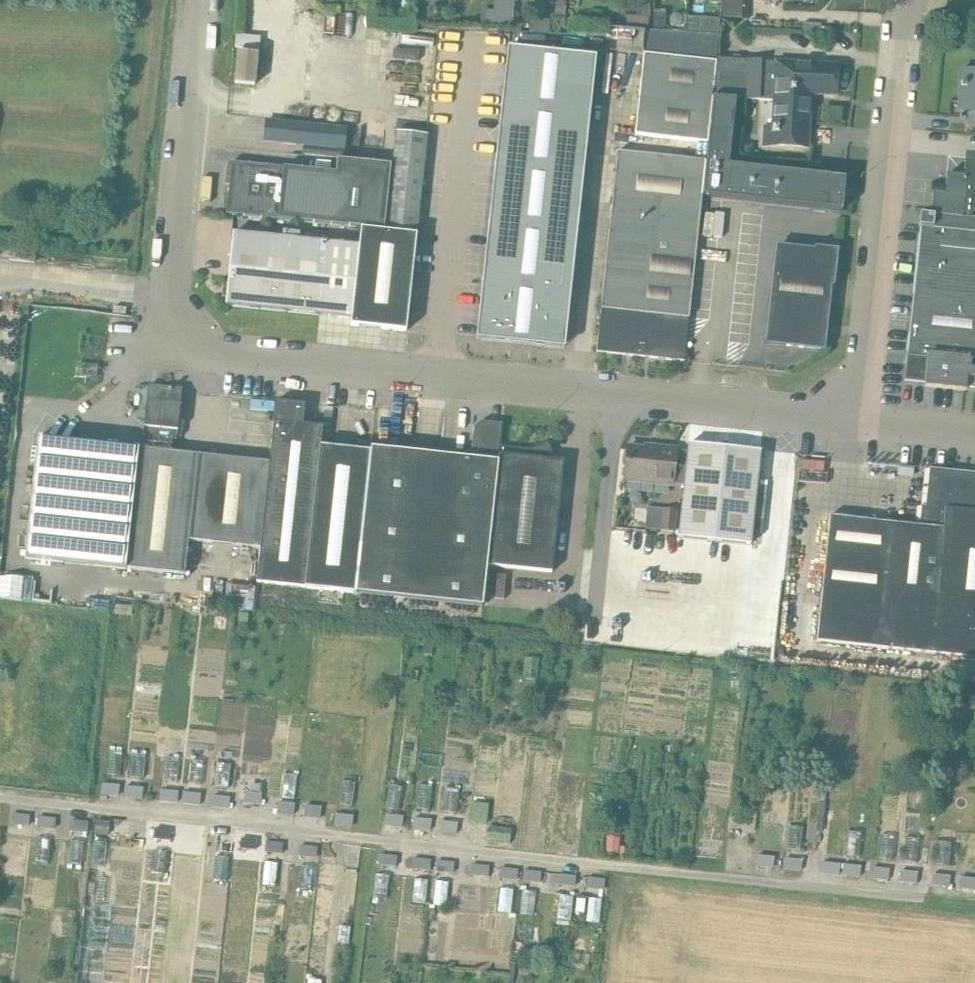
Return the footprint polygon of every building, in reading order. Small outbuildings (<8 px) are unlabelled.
[(722,19),(740,19),(741,0),(723,0),(722,18),(722,19)] [(629,17),(628,28),(647,29),(647,17),(629,17)] [(710,18),(710,31),(718,32),(719,18),(710,18)] [(634,135),(706,143),(706,142),(715,62),(717,35),(643,30),(641,47),(642,54),(643,54),(640,78),(634,135)] [(563,348),(595,57),(506,47),(475,339),(563,348)] [(234,75),(233,81),(255,83),(258,55),(236,52),(234,75)] [(837,64),(774,61),(718,59),(716,98),(735,99),(773,100),(771,128),(763,128),(762,145),(807,147),(809,95),(835,96),(837,64)] [(959,105),(974,105),(974,72),(960,72),(959,105)] [(714,98),(704,196),(840,211),(843,179),(728,165),(728,157),(735,99),(716,98),(714,98)] [(283,121),(281,143),(301,145),(300,154),(340,158),(344,128),(283,121)] [(391,165),(384,230),(416,233),(426,135),(395,132),(392,166),(391,165)] [(595,352),(639,356),(682,361),(704,161),(617,152),(595,352)] [(920,215),(919,228),(974,234),(974,159),(968,158),(965,177),(946,175),(943,194),(932,193),(930,215),(920,215)] [(231,162),(225,214),(384,230),(391,165),(336,160),(335,173),(231,162)] [(923,384),(924,384),(924,388),(965,392),(965,388),(974,389),(974,234),(919,228),(905,358),(906,358),(903,382),(923,384)] [(338,318),(350,319),(350,326),(405,331),(415,234),(360,229),(358,246),(232,233),(225,306),(319,316),(338,318)] [(764,344),(823,351),(830,286),(833,286),(837,250),(814,247),(814,250),(775,246),(764,344)] [(125,309),(112,307),(112,314),(125,316),(125,309)] [(143,450),(171,453),(172,440),(176,441),(182,391),(147,387),(141,437),(145,438),(143,450)] [(260,549),(256,582),(355,593),(371,451),(371,448),(370,452),(320,446),(322,428),(302,426),(304,405),(275,402),(269,463),(267,463),(257,549),(260,549)] [(371,451),(355,593),(482,607),(482,602),(486,566),(485,565),(498,447),(499,447),(501,425),(480,422),(473,428),(470,459),(371,448),(371,451)] [(35,456),(24,559),(124,569),(137,450),(37,439),(35,456)] [(498,447),(485,565),(486,566),(506,568),(551,573),(563,463),(545,461),(547,456),(551,455),(546,443),(529,450),(499,447),(498,447)] [(682,485),(677,538),(750,545),(760,451),(686,444),(686,451),(675,450),(675,449),(644,446),(644,448),(626,446),(623,481),(671,486),(671,484),(682,485)] [(137,450),(124,569),(148,572),(147,583),(172,585),(173,574),(184,575),(187,541),(257,549),(267,463),(261,463),(171,453),(143,450),(137,450)] [(822,578),(813,642),(974,658),(974,474),(928,469),(924,506),(920,506),(918,525),(828,516),(822,578)] [(662,509),(659,531),(674,532),(677,510),(662,509)] [(524,658),(522,679),(536,680),(538,660),(524,658)] [(775,666),(774,676),(788,678),(789,668),(775,666)] [(121,753),(108,752),(105,775),(118,777),(121,753)] [(144,756),(131,755),(128,778),(141,780),(144,756)] [(178,759),(165,758),(162,781),(175,783),(178,759)] [(203,762),(189,761),(187,784),(200,785),(203,762)] [(230,765),(217,763),(215,786),(228,788),(230,765)] [(295,776),(282,775),(280,798),(293,800),(295,776)] [(353,783),(340,782),(338,805),(351,806),(353,783)] [(102,783),(100,795),(118,797),(119,785),(102,783)] [(125,786),(124,798),(141,799),(142,788),(125,786)] [(401,787),(388,786),(385,809),(398,810),(401,787)] [(431,788),(418,787),(415,810),(428,811),(431,788)] [(160,790),(159,801),(177,803),(178,792),(160,790)] [(457,791),(444,790),(442,813),(455,814),(457,791)] [(183,792),(182,804),(199,806),(200,794),(183,792)] [(260,805),(261,794),(244,792),(243,803),(260,805)] [(229,797),(212,795),(211,807),(228,809),(229,797)] [(472,801),(470,822),(486,823),(488,803),(472,801)] [(276,802),(275,813),(292,815),(294,804),(276,802)] [(303,805),(302,816),(319,818),(320,807),(303,805)] [(11,812),(10,824),(28,826),(29,814),(11,812)] [(373,813),(361,813),(361,822),(373,822),(373,813)] [(351,827),(352,816),(335,814),(334,825),(351,827)] [(385,814),(383,826),(401,828),(402,816),(385,814)] [(38,817),(37,827),(54,829),(55,819),(38,817)] [(413,818),(412,829),(429,831),(431,820),(413,818)] [(88,822),(71,820),(70,831),(86,832),(88,822)] [(457,823),(440,821),(439,832),(456,834),(457,823)] [(109,823),(95,822),(94,835),(108,836),(109,823)] [(154,828),(153,838),(168,840),(169,829),(154,828)] [(254,838),(240,838),(240,848),(254,848),(254,838)] [(49,840),(36,839),(34,862),(47,863),(49,840)] [(82,843),(69,841),(67,865),(80,866),(82,843)] [(266,842),(264,852),(281,854),(282,843),(266,842)] [(107,844),(94,843),(91,866),(104,868),(107,844)] [(317,847),(299,845),(298,856),(316,858),(317,847)] [(728,852),(727,863),(742,864),(743,854),(728,852)] [(379,854),(377,865),(395,867),(396,856),(379,854)] [(756,855),(755,866),(772,868),(774,857),(756,855)] [(228,859),(215,858),(212,881),(225,882),(228,859)] [(413,858),(411,868),(429,870),(430,860),(413,858)] [(784,858),(783,869),(800,871),(802,860),(784,858)] [(436,861),(435,871),(452,873),(453,862),(436,861)] [(822,862),(821,873),(838,875),(839,864),(822,862)] [(277,864),(264,863),(262,886),(275,888),(277,864)] [(471,864),(470,875),(487,877),(488,866),(471,864)] [(842,864),(841,875),(859,877),(860,866),(842,864)] [(312,868),(299,867),(297,890),(310,892),(312,868)] [(871,867),(870,878),(888,880),(889,869),(871,867)] [(500,868),(499,878),(516,880),(517,870),(500,868)] [(523,870),(522,881),(539,883),(540,872),(523,870)] [(899,870),(898,881),(916,883),(917,872),(899,870)] [(932,873),(931,885),(948,887),(950,875),(932,873)] [(558,874),(557,885),(574,886),(575,876),(558,874)] [(388,876),(375,875),(372,898),(385,899),(388,876)] [(958,888),(974,890),(974,878),(959,876),(958,888)] [(604,879),(587,877),(585,888),(603,890),(604,879)] [(426,881),(413,880),(411,903),(424,904),(426,881)] [(448,883),(434,882),(432,905),(445,906),(448,883)] [(534,893),(521,891),(519,915),(532,916),(534,893)] [(572,898),(559,896),(557,920),(570,921),(572,898)] [(601,900),(588,899),(585,922),(598,923),(601,900)]
